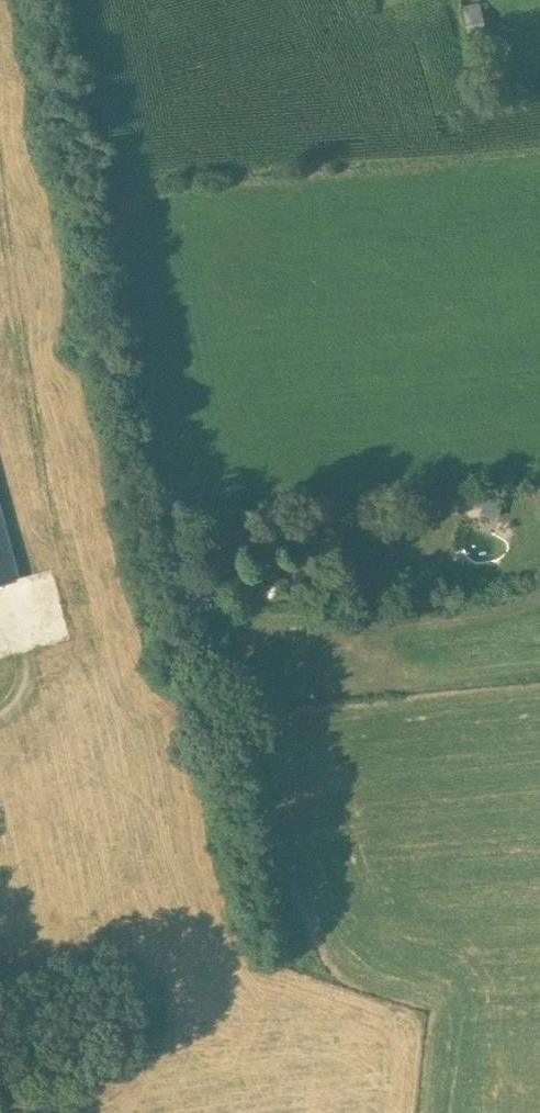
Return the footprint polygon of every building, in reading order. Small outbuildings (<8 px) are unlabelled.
[(480,16),(464,19),(467,38),(484,34),(480,16)] [(0,513),(0,581),(17,576),(0,513)]
